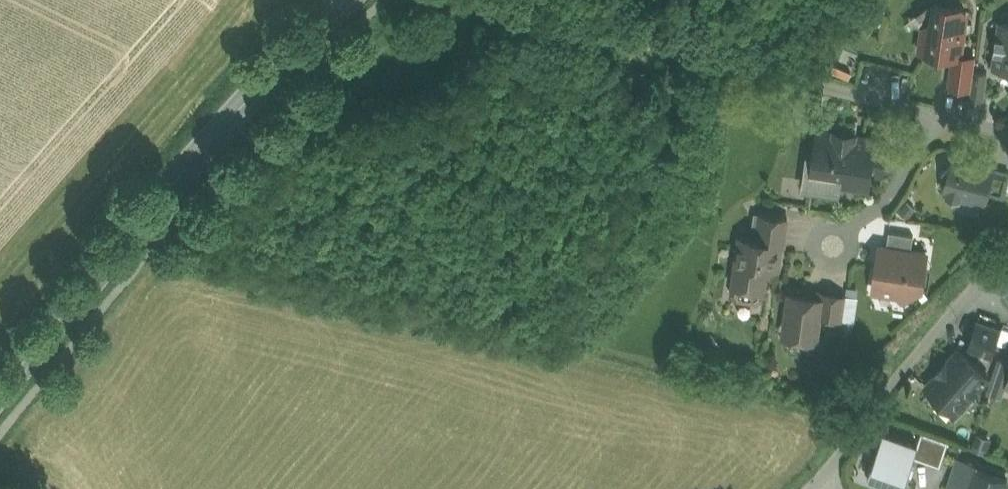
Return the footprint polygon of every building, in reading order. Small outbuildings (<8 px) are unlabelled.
[(962,8),(934,4),(932,21),(924,27),(920,51),(941,54),(951,56),(962,57),(962,54),(964,42),(962,42),(966,14),(962,9),(962,8)] [(1000,24),(998,38),(996,37),(994,53),(996,53),(994,67),(1007,69),(1007,25),(1000,24)] [(976,56),(962,54),(962,57),(951,56),(946,88),(971,91),(973,74),(976,56)] [(987,74),(974,72),(973,74),(971,91),(970,104),(982,105),(987,74)] [(828,182),(848,185),(854,137),(820,133),(814,184),(828,185),(828,182)] [(887,141),(854,137),(848,185),(869,187),(872,165),(884,166),(887,141)] [(985,162),(953,154),(949,168),(941,176),(946,181),(943,191),(946,192),(946,194),(960,198),(961,196),(985,202),(987,193),(994,168),(996,162),(985,159),(985,162)] [(994,168),(987,193),(1004,198),(1007,181),(1007,172),(994,168)] [(788,218),(760,214),(760,215),(764,216),(762,227),(758,226),(757,239),(781,242),(781,244),(784,244),(788,218)] [(935,226),(921,224),(919,238),(933,240),(935,226)] [(913,234),(889,231),(887,247),(911,250),(913,234)] [(737,264),(766,268),(777,269),(781,244),(781,242),(757,239),(740,237),(737,264)] [(887,247),(880,246),(873,289),(897,293),(902,289),(915,290),(922,285),(926,253),(911,250),(887,247)] [(766,268),(737,264),(732,293),(737,299),(756,302),(762,297),(766,268)] [(845,295),(822,292),(821,298),(822,298),(819,316),(842,319),(845,295)] [(821,298),(790,293),(785,325),(789,330),(797,332),(797,334),(801,339),(811,341),(813,339),(816,337),(819,316),(822,298),(821,298)] [(857,297),(845,295),(842,319),(854,321),(857,297)] [(999,331),(977,323),(968,349),(991,357),(999,331)] [(709,350),(699,356),(707,370),(717,364),(709,350)] [(987,378),(957,352),(926,388),(941,402),(947,396),(961,408),(987,378)] [(990,396),(1001,400),(1006,386),(1005,386),(1007,379),(1007,364),(1002,362),(990,396)] [(913,458),(918,443),(883,432),(872,466),(907,477),(913,458)] [(948,443),(921,434),(918,443),(913,458),(940,467),(948,443)] [(993,439),(977,434),(972,451),(987,456),(993,439)] [(974,467),(977,468),(978,464),(956,456),(945,488),(967,488),(974,467)] [(872,466),(867,480),(896,488),(903,488),(907,477),(872,466)] [(977,468),(974,467),(967,488),(1007,488),(1007,479),(977,468)]
